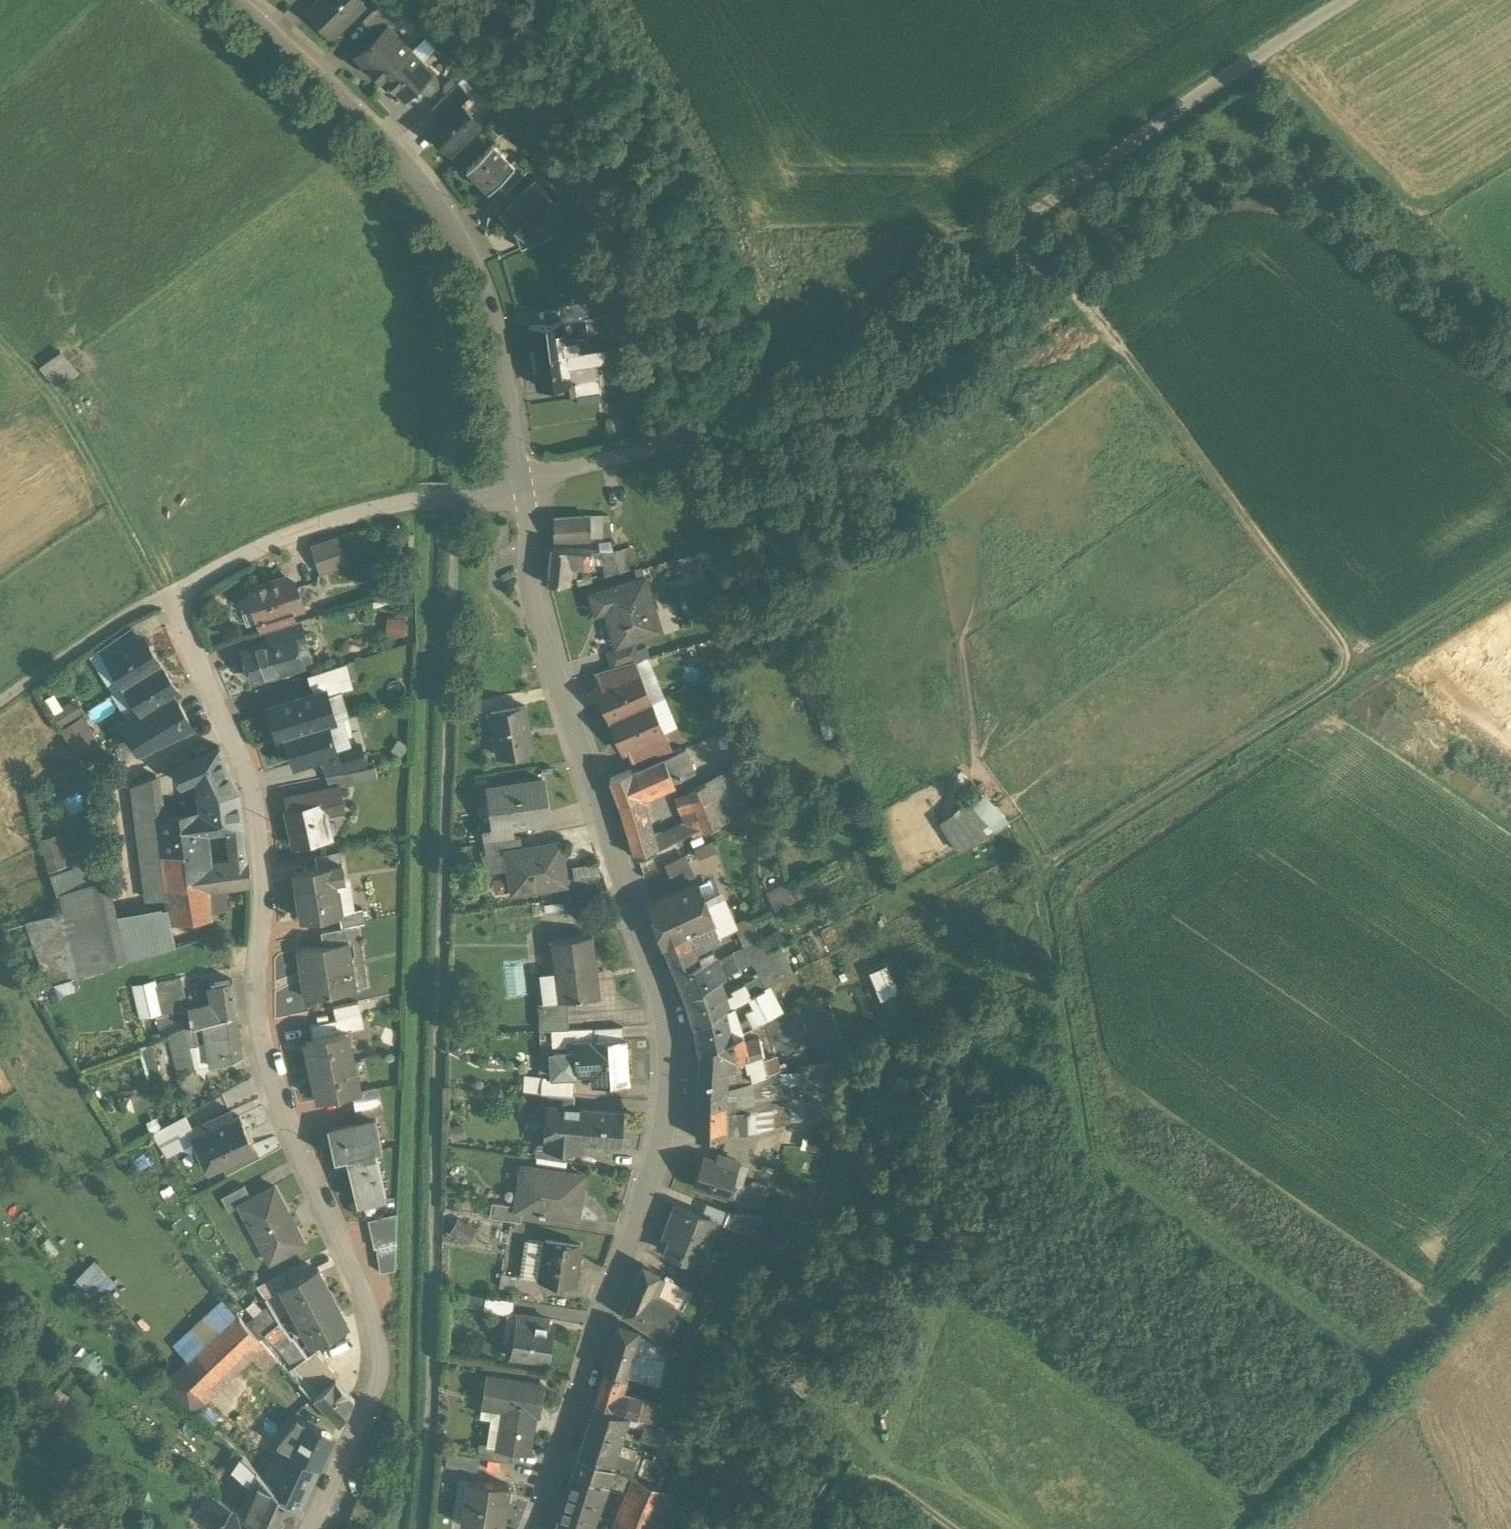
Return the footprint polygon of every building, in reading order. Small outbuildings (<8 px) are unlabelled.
[(309,11),(331,35),(362,6),(356,0),(321,0),(309,11)] [(362,22),(377,38),(387,29),(388,30),(405,14),(392,0),(385,0),(362,22)] [(377,38),(357,56),(380,81),(384,78),(410,54),(388,30),(387,29),(377,38)] [(410,54),(384,78),(389,82),(387,84),(394,91),(395,89),(406,101),(419,89),(432,77),(410,54)] [(436,82),(432,77),(419,89),(423,94),(430,95),(437,88),(436,82)] [(458,86),(433,109),(440,119),(457,102),(458,103),(467,95),(458,86)] [(440,119),(428,131),(450,154),(479,126),(458,103),(457,102),(440,119)] [(492,146),(466,171),(488,194),(497,186),(514,169),(511,166),(492,146)] [(520,158),(511,166),(514,169),(497,186),(505,195),(531,170),(520,158)] [(535,183),(503,214),(515,226),(527,238),(541,225),(543,223),(548,229),(550,228),(562,216),(548,201),(550,199),(535,183)] [(548,229),(543,223),(541,225),(527,238),(515,226),(511,227),(521,252),(554,238),(550,228),(548,229)] [(602,242),(582,248),(587,263),(606,257),(602,242)] [(557,305),(559,325),(589,322),(587,302),(557,305)] [(591,319),(593,340),(605,338),(610,337),(608,317),(591,319)] [(562,325),(531,328),(534,358),(566,354),(564,343),(562,325)] [(593,340),(589,340),(590,351),(607,349),(619,347),(618,343),(615,344),(614,337),(605,338),(593,340)] [(564,343),(566,354),(590,351),(589,340),(564,343)] [(567,365),(609,360),(607,349),(590,351),(566,354),(567,365)] [(40,367),(55,388),(77,373),(62,352),(40,367)] [(566,354),(534,358),(538,390),(570,386),(567,365),(566,354)] [(599,380),(575,383),(577,397),(600,394),(599,380)] [(590,516),(554,518),(554,539),(578,538),(578,537),(590,537),(590,516)] [(608,516),(590,516),(590,537),(608,537),(608,516)] [(336,540),(313,547),(321,572),(344,564),(336,540)] [(572,549),(551,547),(548,584),(568,583),(569,575),(574,575),(575,565),(589,567),(590,563),(590,551),(572,549)] [(636,548),(614,554),(617,564),(619,574),(641,569),(636,548)] [(614,554),(590,551),(590,563),(602,564),(617,564),(614,554)] [(617,564),(602,564),(604,579),(619,574),(617,564)] [(645,578),(590,594),(596,613),(606,610),(616,645),(661,632),(645,578)] [(283,580),(253,589),(249,596),(251,602),(257,605),(261,618),(262,620),(292,611),(303,607),(297,587),(291,588),(284,585),(283,580)] [(292,611),(262,620),(261,618),(257,619),(261,633),(266,632),(295,623),(292,611)] [(295,623),(266,632),(269,644),(293,636),(295,642),(305,639),(300,621),(295,623)] [(404,634),(405,623),(388,622),(387,634),(404,634)] [(130,629),(100,649),(107,659),(137,640),(130,629)] [(269,644),(243,652),(245,658),(242,663),(245,672),(250,675),(252,681),(299,666),(295,654),(297,649),(295,642),(293,636),(269,644)] [(137,640),(107,659),(124,687),(160,664),(143,637),(137,640)] [(634,645),(609,653),(613,667),(638,659),(634,645)] [(632,662),(596,672),(603,688),(637,674),(632,662)] [(160,664),(124,687),(141,713),(142,715),(173,695),(178,692),(160,664)] [(346,664),(307,676),(313,693),(326,689),(328,696),(353,689),(346,664)] [(603,688),(598,690),(610,721),(649,704),(637,674),(603,688)] [(313,693),(268,708),(277,740),(285,737),(328,724),(336,722),(328,696),(326,689),(313,693)] [(85,715),(77,699),(61,707),(55,694),(45,699),(59,728),(85,715)] [(173,695),(142,715),(141,713),(122,725),(140,754),(193,730),(173,695)] [(476,701),(458,704),(457,719),(483,714),(480,700),(476,701)] [(649,704),(610,721),(623,751),(628,749),(662,735),(649,704)] [(525,707),(490,713),(497,758),(532,752),(525,707)] [(86,716),(64,727),(79,758),(102,747),(86,716)] [(328,724),(285,737),(294,766),(322,758),(337,753),(337,752),(328,724)] [(662,735),(628,749),(637,770),(663,760),(671,756),(662,735)] [(360,745),(337,752),(337,753),(322,758),(328,777),(352,772),(367,769),(360,745)] [(221,748),(156,777),(158,795),(198,789),(200,798),(239,794),(221,748)] [(671,756),(663,760),(673,782),(694,773),(685,750),(671,756)] [(637,770),(632,773),(631,771),(610,780),(621,810),(642,802),(640,795),(673,782),(663,760),(637,770)] [(367,769),(352,772),(354,785),(381,780),(378,767),(367,769)] [(328,777),(326,777),(328,789),(338,787),(339,788),(354,785),(352,772),(328,777)] [(731,772),(687,794),(703,833),(747,810),(731,772)] [(156,777),(132,787),(143,869),(162,866),(156,821),(161,820),(158,795),(156,777)] [(543,780),(488,789),(494,828),(494,829),(512,826),(550,821),(546,796),(545,797),(543,780)] [(328,789),(294,797),(284,799),(287,812),(294,846),(329,838),(324,813),(343,809),(339,788),(338,787),(328,789)] [(996,827),(1009,814),(981,787),(968,800),(996,827)] [(239,794),(200,798),(202,815),(204,835),(205,835),(225,833),(243,830),(239,794)] [(621,810),(636,859),(657,850),(642,802),(621,810)] [(161,820),(156,821),(162,866),(143,869),(147,900),(156,899),(166,894),(169,909),(172,925),(212,920),(212,915),(210,889),(225,887),(248,883),(246,860),(234,862),(228,863),(209,866),(207,848),(184,850),(182,838),(204,835),(202,815),(161,820)] [(686,823),(672,831),(677,840),(691,833),(686,823)] [(494,828),(482,830),(484,843),(514,838),(512,826),(494,829),(494,828)] [(232,847),(245,846),(243,830),(225,833),(228,863),(234,862),(232,847)] [(172,925),(169,909),(116,918),(105,883),(113,880),(105,859),(71,870),(60,834),(42,839),(65,914),(27,926),(49,989),(56,987),(77,980),(176,948),(172,925)] [(204,835),(182,838),(184,850),(207,848),(205,835),(204,835)] [(514,838),(484,843),(486,856),(505,853),(505,852),(523,849),(521,837),(514,838)] [(523,849),(505,852),(505,853),(512,894),(568,886),(565,870),(561,843),(523,849)] [(701,859),(717,853),(713,843),(697,850),(701,859)] [(245,846),(232,847),(234,862),(246,860),(245,846)] [(337,852),(314,857),(316,868),(340,865),(337,852)] [(678,892),(651,905),(662,945),(713,924),(704,901),(686,857),(667,865),(678,892)] [(316,868),(295,872),(297,888),(335,882),(335,884),(345,882),(342,864),(340,865),(316,868)] [(603,865),(565,870),(568,886),(605,881),(603,865)] [(335,882),(297,888),(303,922),(339,916),(340,916),(340,914),(335,884),(335,882)] [(789,884),(767,894),(774,909),(796,898),(789,884)] [(227,913),(225,887),(210,889),(212,915),(227,913)] [(725,892),(704,901),(713,924),(718,933),(723,931),(725,936),(741,929),(725,892)] [(362,909),(340,914),(340,916),(339,916),(342,929),(345,928),(365,924),(362,909)] [(713,924),(662,945),(670,961),(694,950),(725,936),(723,931),(718,933),(713,924)] [(342,929),(321,933),(324,947),(347,944),(348,944),(345,928),(342,929)] [(593,936),(551,941),(555,973),(558,1002),(559,1003),(568,1002),(600,998),(593,936)] [(761,941),(733,955),(735,959),(739,969),(752,963),(766,956),(761,941)] [(324,947),(299,951),(307,1000),(355,993),(347,944),(324,947)] [(785,947),(774,952),(781,968),(788,965),(792,975),(797,973),(785,947)] [(694,950),(670,961),(684,999),(716,982),(723,978),(719,968),(713,956),(698,962),(694,950)] [(766,956),(752,963),(759,978),(781,968),(774,952),(766,956)] [(739,969),(735,959),(719,968),(723,978),(739,969)] [(890,961),(872,970),(881,988),(899,979),(890,961)] [(792,975),(788,965),(781,968),(786,978),(792,975)] [(759,978),(745,984),(746,985),(751,997),(767,988),(772,986),(786,978),(781,968),(759,978)] [(540,975),(543,1004),(558,1002),(555,973),(540,975)] [(185,979),(180,980),(184,997),(179,998),(182,1011),(187,1010),(192,1008),(185,979)] [(77,980),(56,987),(60,999),(81,992),(77,980)] [(153,987),(157,986),(155,980),(131,987),(141,1023),(165,1016),(161,1003),(157,1004),(153,987)] [(157,986),(153,987),(157,1004),(161,1003),(164,1002),(179,998),(184,997),(180,980),(157,986)] [(232,981),(209,987),(210,991),(211,1003),(200,1006),(192,1008),(187,1010),(191,1027),(194,1026),(202,1024),(236,1015),(232,981)] [(716,982),(684,999),(694,1026),(729,1008),(724,998),(716,982)] [(746,985),(734,990),(735,994),(724,998),(729,1008),(750,998),(751,997),(746,985)] [(750,998),(756,1010),(761,1008),(762,1009),(768,1006),(772,1018),(785,1012),(772,986),(767,988),(751,997),(750,998)] [(210,991),(197,994),(200,1006),(211,1003),(210,991)] [(179,998),(164,1002),(173,1034),(184,1029),(191,1027),(187,1010),(182,1011),(179,998)] [(382,998),(358,1003),(360,1016),(385,1010),(382,998)] [(543,1004),(539,1005),(540,1032),(552,1031),(569,1030),(568,1002),(559,1003),(558,1002),(543,1004)] [(358,1003),(333,1009),(336,1021),(360,1016),(358,1003)] [(756,1010),(746,1015),(749,1020),(752,1029),(772,1018),(768,1006),(762,1009),(761,1008),(756,1010)] [(729,1008),(694,1026),(699,1055),(742,1034),(738,1026),(729,1008)] [(236,1015),(202,1024),(207,1044),(212,1042),(215,1054),(210,1056),(213,1066),(213,1067),(228,1063),(227,1062),(242,1057),(242,1055),(236,1015)] [(336,1021),(310,1027),(313,1039),(346,1032),(346,1033),(363,1029),(360,1016),(336,1021)] [(749,1020),(738,1026),(742,1034),(752,1029),(749,1020)] [(202,1024),(194,1026),(200,1046),(189,1048),(195,1070),(208,1068),(213,1066),(210,1056),(215,1054),(212,1042),(207,1044),(202,1024)] [(191,1027),(184,1029),(187,1041),(189,1048),(200,1046),(194,1026),(191,1027)] [(623,1028),(595,1029),(595,1042),(624,1041),(623,1028)] [(173,1034),(168,1036),(171,1046),(187,1041),(184,1029),(173,1034)] [(385,1029),(375,1039),(386,1049),(395,1040),(385,1029)] [(569,1030),(552,1031),(553,1046),(567,1046),(567,1044),(574,1044),(574,1043),(595,1042),(595,1029),(569,1030)] [(313,1039),(305,1041),(318,1102),(352,1094),(359,1093),(359,1092),(346,1033),(346,1032),(313,1039)] [(746,1043),(742,1034),(699,1055),(697,1097),(724,1092),(722,1073),(733,1072),(732,1065),(749,1061),(754,1060),(763,1058),(760,1041),(746,1043)] [(187,1041),(171,1046),(171,1047),(179,1074),(195,1070),(189,1048),(187,1041)] [(595,1042),(574,1043),(574,1044),(575,1054),(576,1076),(577,1076),(593,1075),(593,1087),(628,1085),(626,1041),(624,1041),(595,1042)] [(567,1046),(553,1046),(554,1055),(575,1054),(574,1044),(567,1044),(567,1046)] [(150,1045),(139,1050),(148,1082),(160,1078),(150,1045)] [(575,1054),(554,1055),(555,1079),(577,1078),(577,1076),(576,1076),(575,1054)] [(749,1061),(751,1070),(765,1067),(767,1077),(770,1076),(784,1071),(780,1059),(765,1063),(755,1065),(754,1060),(749,1061)] [(765,1067),(751,1070),(752,1083),(767,1077),(765,1067)] [(767,1077),(752,1083),(751,1084),(749,1085),(752,1106),(771,1106),(770,1076),(767,1077)] [(543,1079),(526,1078),(524,1093),(550,1095),(573,1096),(575,1084),(543,1082),(543,1079)] [(749,1085),(729,1089),(732,1110),(752,1106),(749,1085)] [(375,1088),(359,1092),(359,1093),(352,1094),(357,1120),(381,1114),(375,1088)] [(724,1092),(697,1097),(696,1140),(726,1139),(725,1135),(760,1134),(759,1113),(725,1114),(724,1092)] [(573,1096),(550,1095),(549,1108),(562,1109),(562,1111),(574,1111),(575,1097),(573,1096)] [(562,1109),(549,1108),(546,1146),(546,1148),(565,1149),(580,1150),(580,1142),(579,1142),(580,1124),(561,1122),(562,1111),(562,1109)] [(622,1114),(581,1111),(580,1124),(579,1142),(580,1142),(619,1145),(622,1114)] [(231,1113),(203,1125),(215,1152),(221,1166),(255,1151),(240,1117),(234,1120),(231,1113)] [(185,1115),(152,1134),(167,1157),(198,1140),(185,1115)] [(376,1121),(329,1132),(335,1160),(347,1157),(376,1151),(383,1149),(376,1121)] [(565,1149),(546,1148),(546,1146),(539,1146),(537,1158),(564,1162),(565,1149)] [(376,1151),(347,1157),(358,1204),(386,1197),(376,1151)] [(215,1152),(203,1157),(210,1171),(221,1166),(215,1152)] [(740,1166),(718,1158),(715,1165),(704,1160),(693,1188),(727,1201),(728,1200),(731,1192),(740,1166)] [(584,1177),(521,1167),(515,1208),(522,1209),(522,1212),(523,1212),(541,1215),(540,1216),(545,1217),(545,1216),(577,1221),(584,1177)] [(768,1191),(753,1186),(751,1191),(745,1206),(760,1212),(768,1191)] [(244,1187),(222,1199),(229,1212),(240,1206),(240,1205),(251,1199),(244,1187)] [(251,1199),(240,1205),(240,1206),(270,1263),(304,1244),(274,1187),(251,1199)] [(741,1189),(736,1194),(731,1192),(728,1200),(745,1206),(751,1191),(741,1189)] [(515,1208),(492,1204),(489,1219),(521,1224),(523,1212),(522,1212),(522,1209),(515,1208)] [(705,1220),(676,1208),(664,1238),(672,1240),(667,1253),(681,1258),(680,1261),(702,1269),(703,1267),(699,1266),(704,1253),(708,1254),(719,1225),(705,1220)] [(719,1225),(724,1227),(728,1216),(710,1208),(705,1220),(719,1225)] [(397,1216),(368,1221),(374,1250),(375,1250),(380,1274),(396,1271),(397,1216)] [(795,1228),(728,1216),(724,1227),(782,1251),(795,1228)] [(462,1221),(453,1235),(470,1246),(479,1232),(462,1221)] [(582,1247),(545,1242),(544,1245),(539,1281),(541,1281),(575,1287),(582,1247)] [(527,1243),(522,1278),(539,1281),(544,1245),(527,1243)] [(90,1294),(110,1276),(95,1259),(74,1278),(90,1294)] [(665,1281),(644,1267),(623,1315),(663,1340),(671,1327),(673,1328),(675,1325),(673,1324),(680,1313),(656,1299),(665,1281)] [(287,1286),(281,1289),(282,1290),(296,1316),(332,1297),(318,1270),(287,1286)] [(282,1275),(258,1288),(264,1299),(282,1290),(281,1289),(287,1286),(282,1275)] [(514,1277),(502,1275),(500,1289),(512,1291),(514,1277)] [(522,1278),(514,1277),(512,1291),(538,1295),(541,1281),(539,1281),(522,1278)] [(690,1297),(665,1281),(656,1299),(680,1313),(690,1297)] [(332,1297),(296,1316),(311,1344),(347,1324),(332,1297)] [(514,1302),(487,1298),(485,1312),(512,1316),(514,1302)] [(187,1363),(166,1384),(192,1410),(249,1354),(261,1343),(259,1340),(246,1327),(223,1302),(171,1349),(187,1363)] [(269,1307),(246,1327),(259,1340),(265,1335),(278,1324),(279,1324),(269,1307)] [(548,1322),(519,1317),(517,1331),(505,1330),(502,1351),(513,1353),(512,1357),(547,1363),(553,1329),(547,1328),(548,1322)] [(278,1324),(265,1335),(271,1342),(272,1342),(284,1331),(278,1324)] [(637,1332),(619,1326),(604,1374),(624,1380),(638,1333),(637,1332)] [(284,1331),(272,1342),(291,1363),(295,1358),(299,1363),(305,1358),(292,1339),(290,1340),(284,1331)] [(277,1360),(261,1343),(249,1354),(265,1371),(277,1360)] [(89,1350),(77,1364),(100,1384),(112,1370),(89,1350)] [(294,1367),(293,1368),(318,1395),(335,1380),(338,1377),(314,1351),(305,1358),(299,1363),(294,1367)] [(295,1358),(291,1363),(294,1367),(299,1363),(295,1358)] [(665,1365),(651,1362),(645,1385),(660,1389),(665,1365)] [(624,1380),(604,1374),(600,1389),(622,1395),(626,1381),(624,1380)] [(543,1386),(488,1377),(485,1401),(505,1404),(498,1448),(498,1449),(513,1452),(528,1454),(535,1415),(538,1415),(543,1386)] [(354,1401),(335,1380),(318,1395),(313,1399),(339,1426),(354,1401)] [(622,1395),(600,1389),(595,1407),(625,1416),(630,1398),(622,1395)] [(659,1407),(630,1398),(625,1416),(654,1425),(659,1407)] [(627,1417),(595,1407),(579,1456),(610,1467),(614,1456),(627,1417)] [(322,1431),(296,1418),(295,1419),(297,1421),(278,1446),(291,1452),(319,1466),(330,1442),(319,1437),(322,1431)] [(670,1434),(645,1425),(639,1441),(664,1450),(670,1434)] [(498,1448),(481,1446),(479,1458),(480,1459),(511,1464),(513,1452),(498,1449),(498,1448)] [(319,1466),(291,1452),(281,1474),(273,1490),(298,1512),(319,1466)] [(479,1458),(448,1453),(446,1468),(478,1473),(480,1459),(479,1458)] [(579,1456),(571,1482),(573,1482),(568,1494),(569,1495),(564,1507),(559,1520),(575,1527),(581,1528),(587,1528),(609,1468),(610,1467),(579,1456)] [(637,1465),(614,1456),(610,1467),(609,1468),(632,1477),(637,1465)] [(238,1513),(260,1528),(293,1528),(299,1514),(298,1512),(273,1490),(256,1473),(238,1513)] [(614,1528),(673,1528),(680,1512),(674,1495),(636,1479),(614,1528)] [(462,1524),(492,1528),(502,1528),(509,1487),(469,1481),(462,1524)] [(212,1496),(197,1520),(212,1528),(219,1528),(231,1509),(212,1496)] [(231,1509),(219,1528),(260,1528),(238,1513),(231,1509)] [(717,1512),(710,1528),(749,1528),(751,1526),(717,1512)] [(575,1527),(559,1520),(556,1528),(581,1528),(575,1527)]
